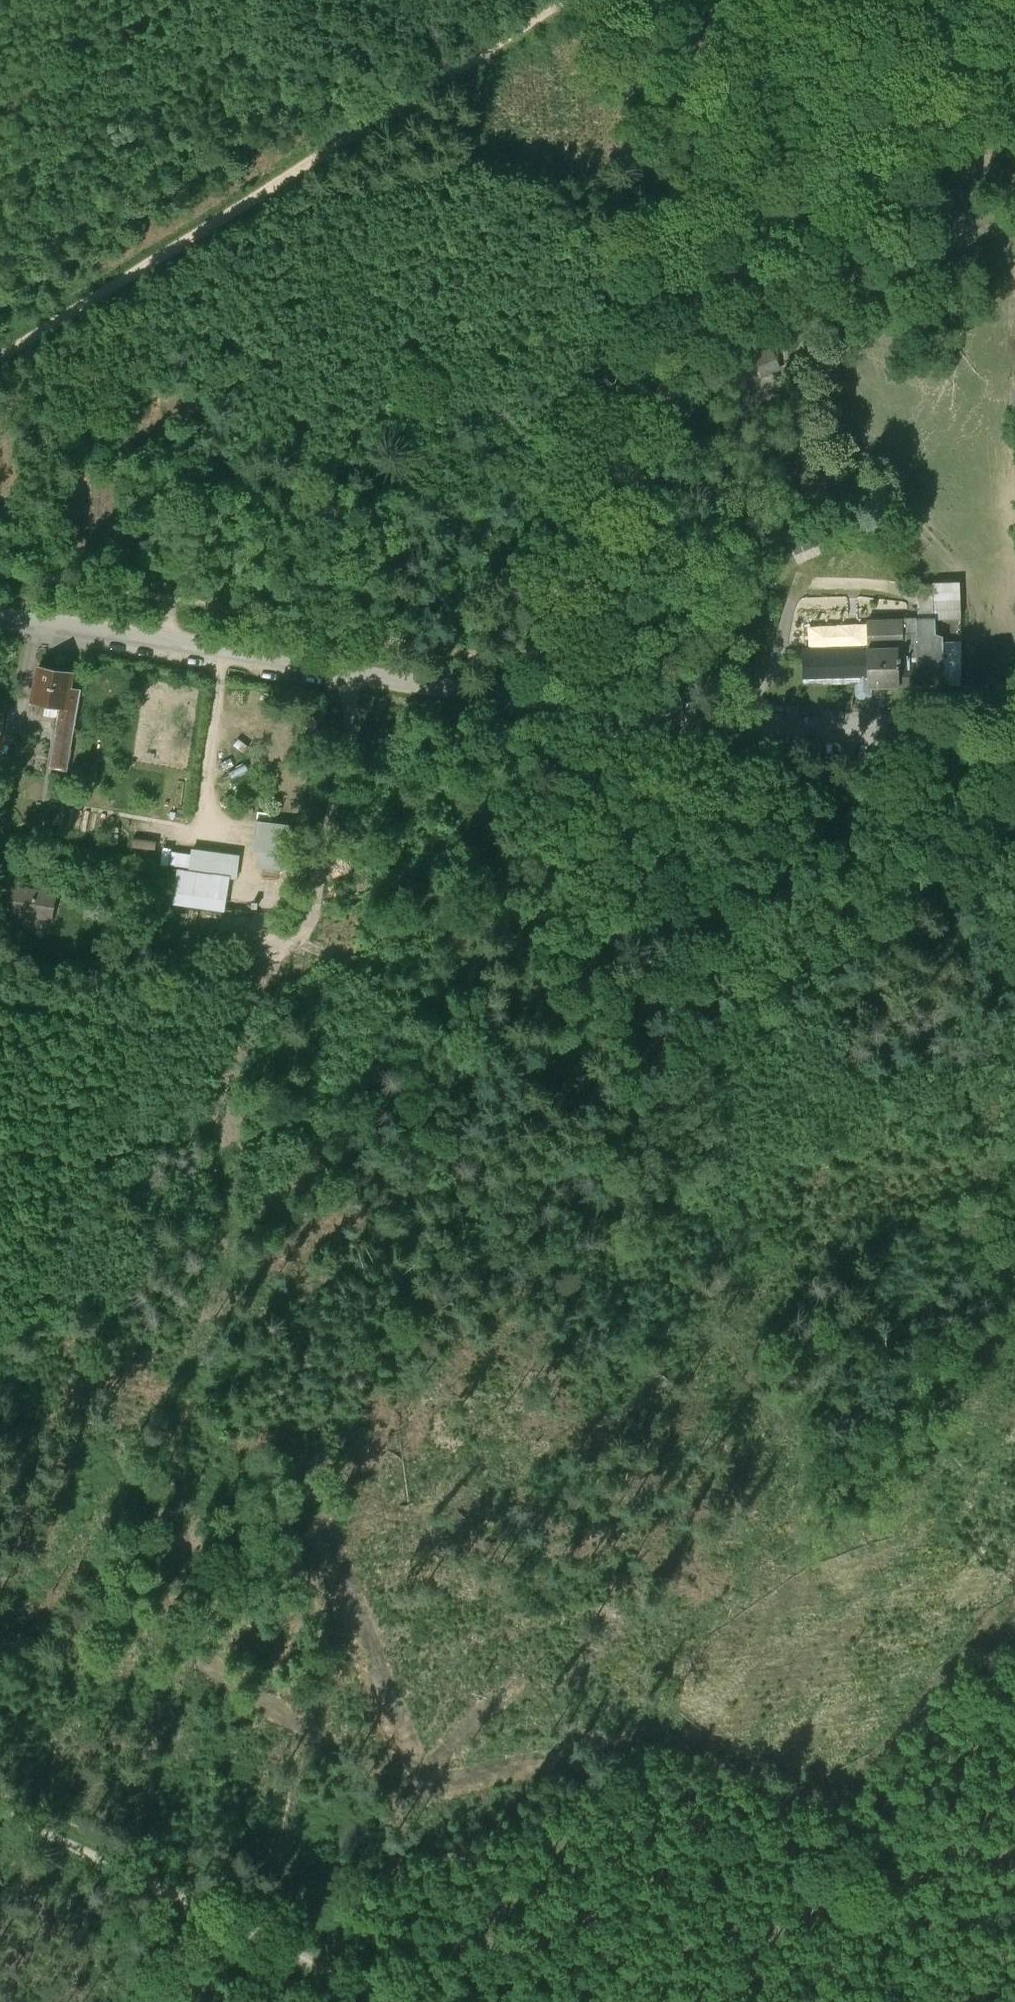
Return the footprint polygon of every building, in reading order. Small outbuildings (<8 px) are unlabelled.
[(933,585),(934,597),(960,596),(960,584),(933,585)] [(961,620),(960,596),(934,597),(935,620),(936,620),(936,621),(961,620)] [(868,650),(805,652),(805,684),(857,682),(857,696),(860,699),(868,698),(871,696),(871,688),(946,686),(944,643),(937,643),(936,621),(936,620),(935,620),(917,621),(917,635),(903,636),(903,621),(868,622),(868,650)] [(72,671),(38,665),(32,699),(46,701),(44,713),(58,715),(51,755),(67,758),(80,686),(69,684),(72,671)] [(239,852),(191,845),(190,853),(188,865),(187,870),(235,877),(239,852)] [(190,853),(161,848),(159,860),(188,865),(190,853)] [(54,892),(8,884),(4,908),(50,916),(54,892)]
